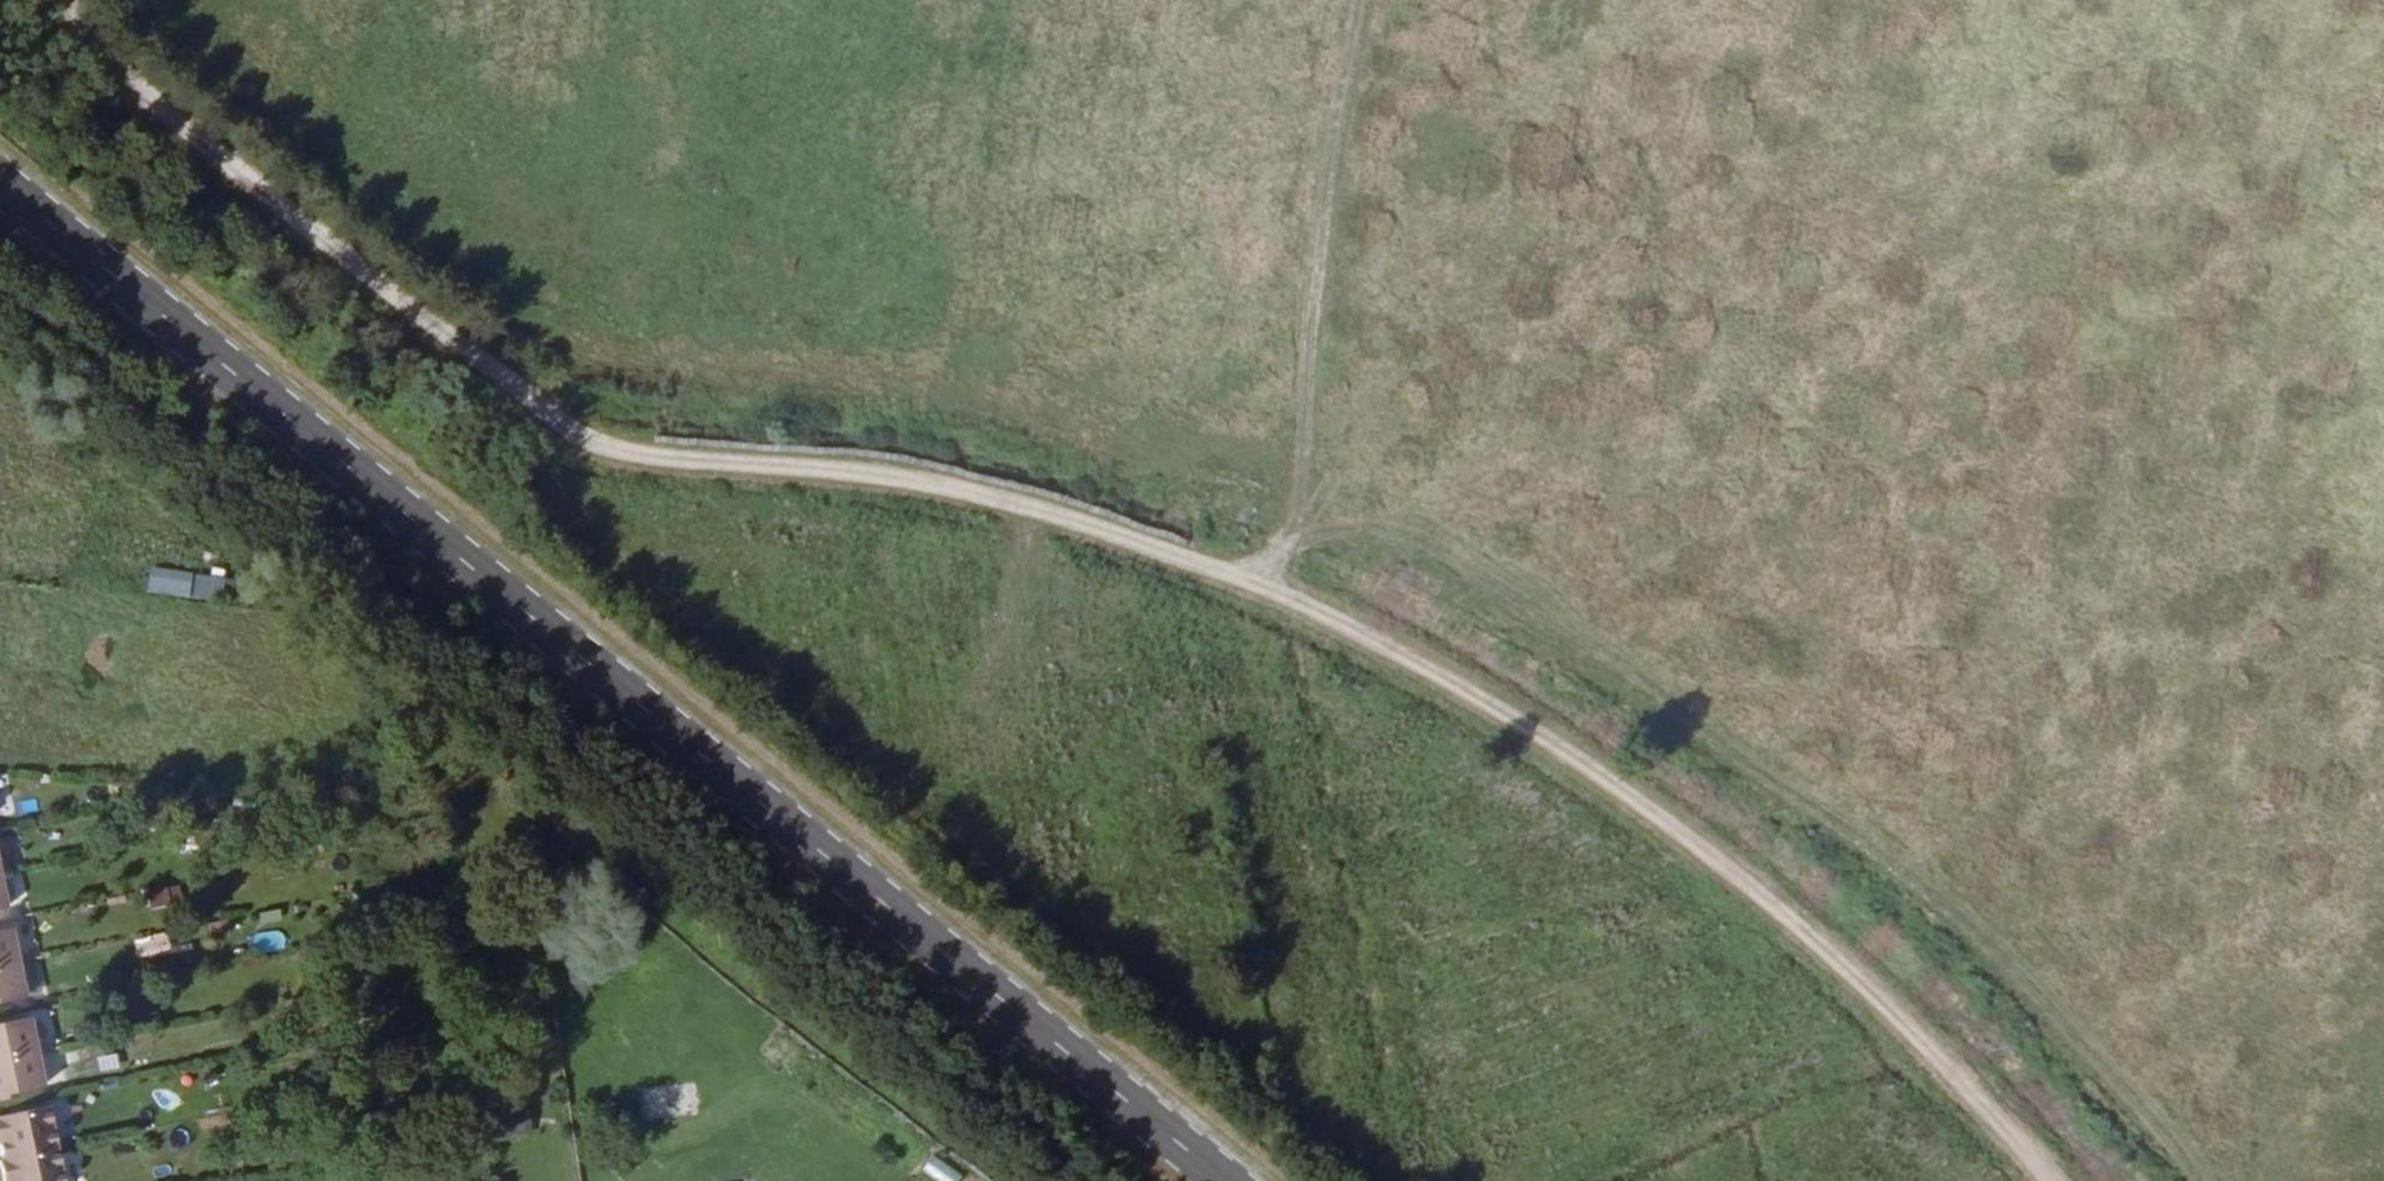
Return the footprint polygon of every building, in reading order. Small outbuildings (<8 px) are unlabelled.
[(145,572),(145,596),(219,599),(220,575),(145,572)] [(18,975),(12,940),(0,943),(0,978),(18,975)] [(34,963),(23,963),(24,994),(35,993),(34,963)] [(18,975),(0,978),(0,1014),(25,1009),(18,975)] [(40,1066),(33,1031),(0,1038),(0,1074),(40,1066)] [(0,1074),(0,1109),(46,1100),(40,1066),(0,1074)] [(495,1132),(527,1131),(526,1107),(494,1108),(495,1132)] [(8,1175),(63,1164),(54,1122),(0,1133),(0,1151),(3,1151),(5,1158),(8,1175)] [(0,1177),(0,1180),(66,1180),(63,1164),(8,1175),(0,1177)]
